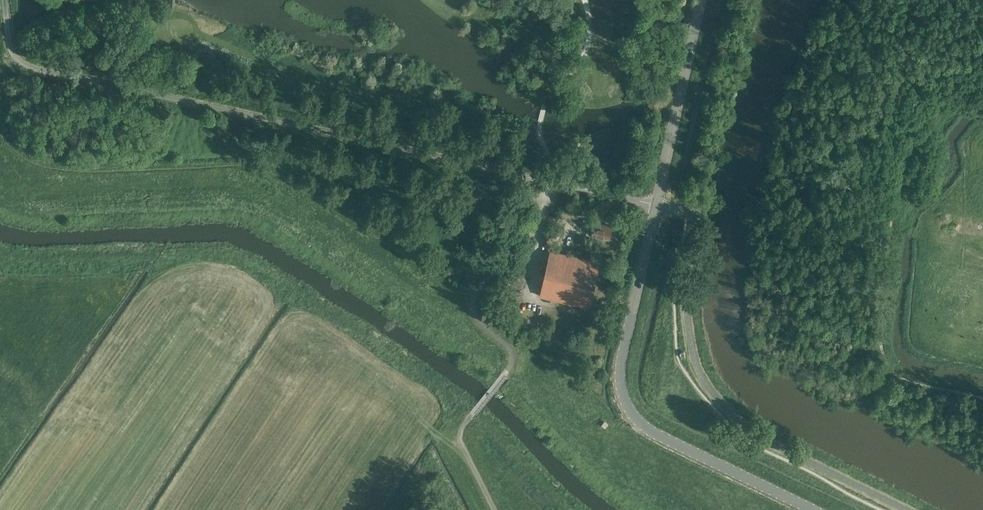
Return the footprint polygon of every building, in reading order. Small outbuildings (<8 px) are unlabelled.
[(592,230),(592,234),(610,238),(612,226),(602,224),(602,223),(584,219),(583,225),(587,225),(587,229),(592,230)] [(550,249),(540,295),(590,307),(600,261),(550,249)]
